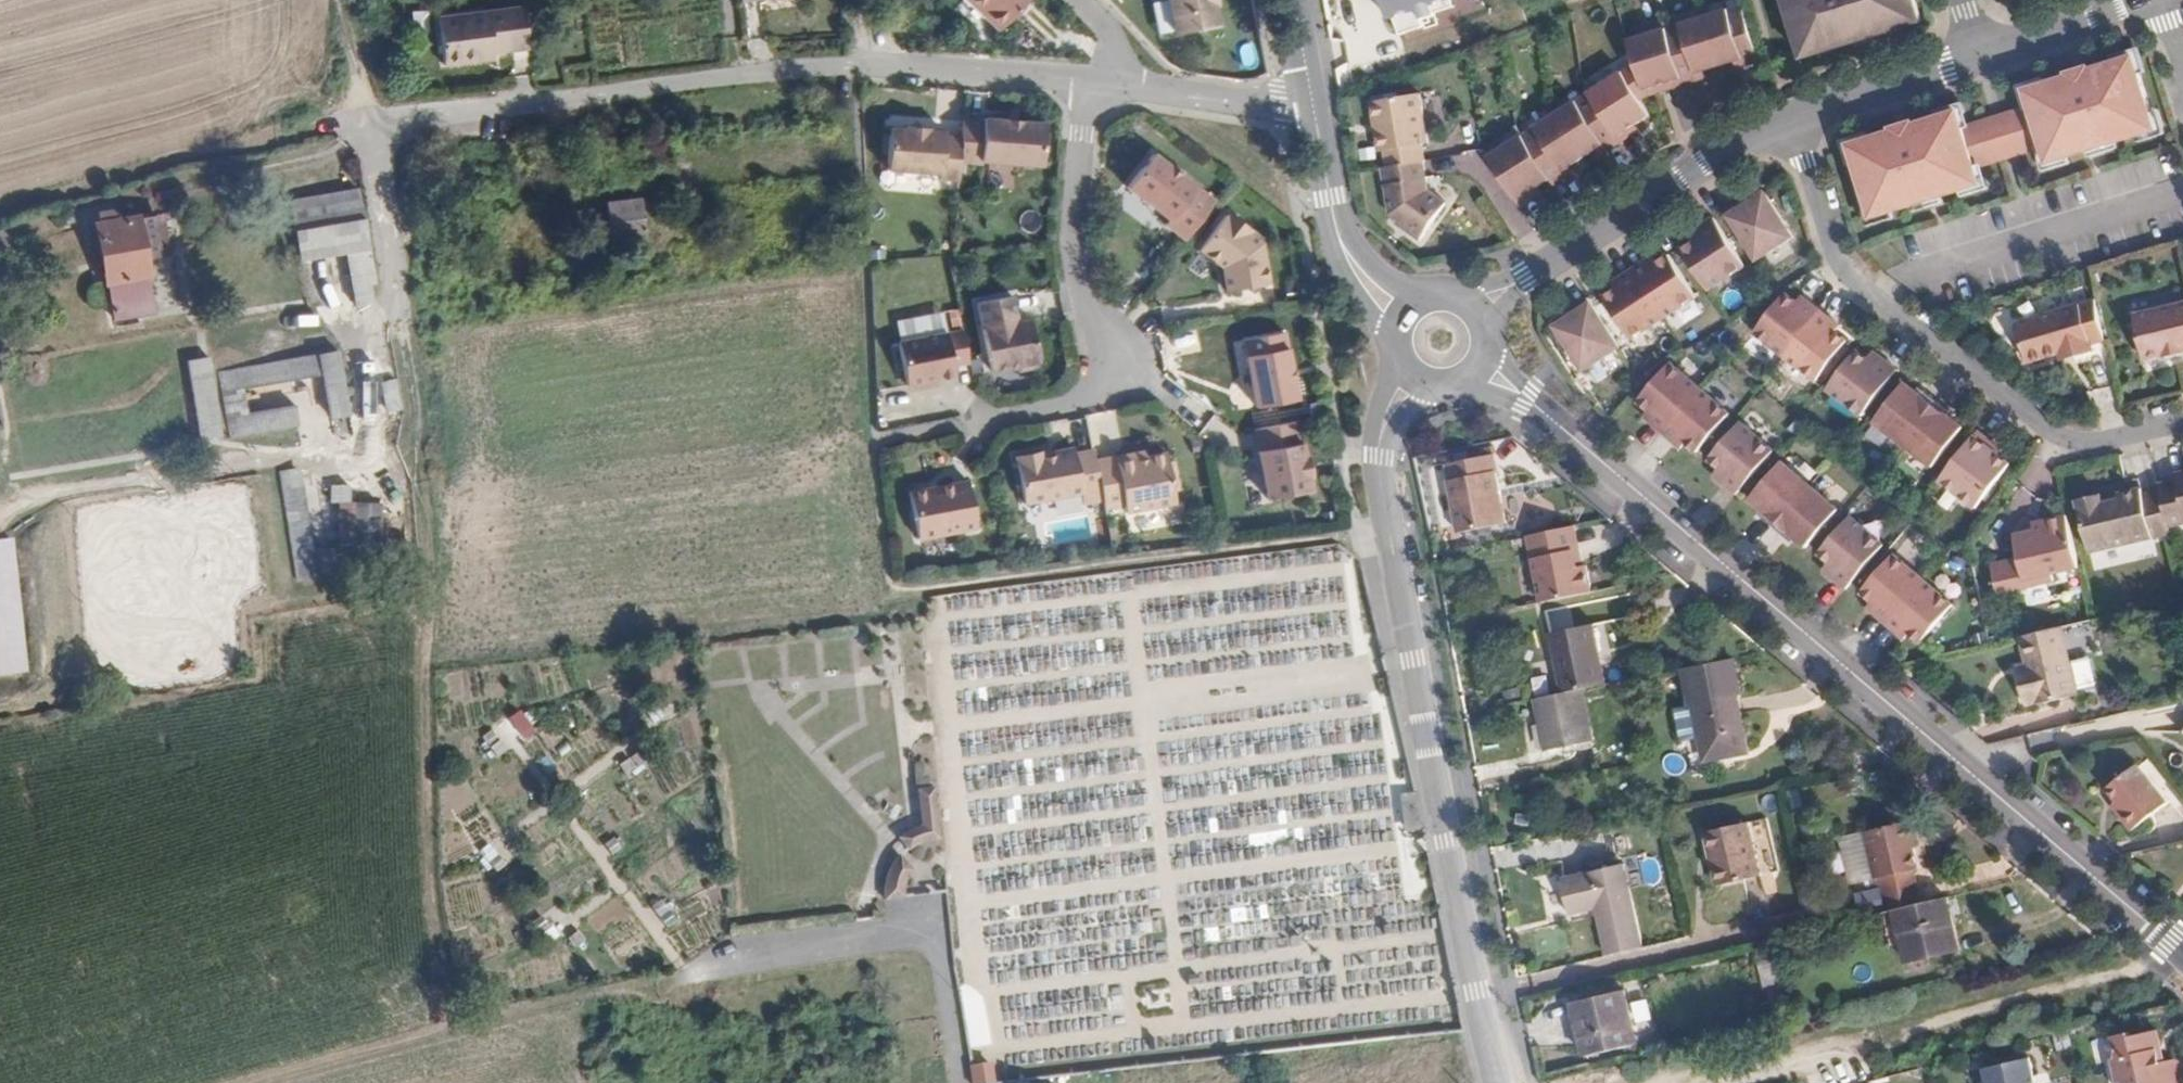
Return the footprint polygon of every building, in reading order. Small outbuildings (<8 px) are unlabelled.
[(450,52),(482,49),(486,41),(515,38),(511,0),(492,0),(445,6),(450,52)] [(1022,0),(964,0),(992,30),(1024,3),(1022,0)] [(1169,29),(1207,22),(1203,4),(1205,3),(1204,0),(1162,0),(1169,29)] [(1396,25),(1451,4),(1450,0),(1386,0),(1396,25)] [(1799,60),(1853,42),(1854,44),(1868,39),(1868,35),(1880,31),(1883,34),(1916,24),(1909,0),(1779,0),(1799,60)] [(1637,68),(1644,91),(1666,84),(1667,89),(1696,80),(1694,72),(1737,58),(1740,65),(1754,61),(1736,4),(1704,13),(1701,4),(1691,7),(1693,17),(1664,27),(1660,19),(1657,20),(1659,28),(1627,39),(1637,68)] [(2025,101),(1997,110),(2009,151),(2038,142),(2044,159),(2152,126),(2147,112),(2149,112),(2130,52),(2085,65),(2084,62),(2063,69),(2063,72),(2019,85),(2025,101)] [(1627,76),(1640,96),(1645,93),(1644,91),(1637,68),(1627,76)] [(1519,139),(1488,159),(1507,188),(1529,180),(1530,182),(1569,171),(1567,163),(1600,142),(1604,149),(1631,132),(1628,126),(1648,112),(1640,96),(1627,76),(1563,114),(1558,106),(1549,111),(1553,119),(1523,138),(1518,128),(1514,130),(1519,139)] [(1379,151),(1381,166),(1418,160),(1416,144),(1421,144),(1413,93),(1364,101),(1366,120),(1371,120),(1371,130),(1369,130),(1372,151),(1379,151)] [(1999,155),(1985,113),(1959,122),(1955,111),(1956,110),(1954,106),(1910,119),(1909,115),(1887,121),(1888,124),(1843,137),(1866,211),(1975,179),(1971,164),(1999,155)] [(1997,110),(1985,113),(1999,155),(2009,151),(1997,110)] [(980,117),(960,117),(959,133),(957,159),(979,160),(979,157),(1041,160),(1041,118),(1017,116),(1017,119),(1006,119),(1006,115),(980,115),(980,117)] [(937,177),(956,178),(957,159),(959,133),(939,133),(940,129),(922,129),(922,127),(901,126),(901,128),(884,128),(884,170),(937,171),(937,177)] [(1183,239),(1213,200),(1151,151),(1125,186),(1168,218),(1164,223),(1183,239)] [(1385,214),(1403,225),(1401,230),(1418,241),(1441,203),(1422,191),(1418,160),(1381,166),(1375,167),(1385,214)] [(1525,187),(1531,186),(1530,182),(1529,180),(1507,188),(1509,192),(1525,187)] [(1733,189),(1719,199),(1752,252),(1789,230),(1758,180),(1736,194),(1733,189)] [(1509,192),(1515,202),(1529,193),(1525,187),(1509,192)] [(346,255),(366,252),(359,194),(291,204),(298,262),(346,255)] [(654,199),(621,201),(622,229),(655,227),(654,199)] [(1249,229),(1228,212),(1225,215),(1223,214),(1196,249),(1219,266),(1222,290),(1265,286),(1260,241),(1248,233),(1249,229)] [(1692,217),(1670,231),(1704,285),(1740,261),(1710,212),(1695,222),(1692,217)] [(104,280),(147,274),(139,215),(97,221),(104,280)] [(1643,253),(1627,263),(1658,312),(1692,290),(1663,248),(1646,259),(1643,253)] [(372,288),(368,252),(366,252),(346,255),(354,310),(370,308),(367,289),(372,288)] [(1658,312),(1627,263),(1612,273),(1616,278),(1598,290),(1626,333),(1658,312)] [(1780,352),(1815,307),(1800,296),(1797,301),(1779,287),(1749,328),(1780,352)] [(1614,339),(1582,290),(1568,300),(1571,304),(1548,318),(1577,364),(1614,339)] [(2086,340),(2100,337),(2090,296),(2013,314),(2022,354),(2068,344),(2069,352),(2087,348),(2086,340)] [(1013,297),(977,304),(993,372),(1014,367),(1023,373),(1037,370),(1040,362),(1044,360),(1033,320),(1019,322),(1013,297)] [(2182,346),(2182,299),(2128,310),(2139,355),(2160,351),(2161,355),(2181,350),(2180,346),(2182,346)] [(1829,318),(1815,307),(1780,352),(1811,376),(1842,335),(1826,322),(1829,318)] [(950,363),(966,361),(961,328),(896,340),(902,382),(906,385),(919,385),(923,379),(951,375),(950,363)] [(1294,397),(1281,330),(1241,338),(1254,404),(1294,397)] [(2057,354),(2069,352),(2068,344),(2056,347),(2057,354)] [(1821,384),(1855,411),(1891,365),(1878,354),(1872,361),(1851,345),(1821,384)] [(328,347),(212,368),(220,433),(288,422),(286,403),(240,410),(237,386),(314,371),(320,414),(341,411),(328,347)] [(1644,413),(1657,426),(1695,383),(1666,357),(1632,394),(1648,408),(1644,413)] [(211,433),(203,375),(182,378),(189,435),(211,433)] [(1897,440),(1931,397),(1919,387),(1915,391),(1898,376),(1868,416),(1897,440)] [(1695,383),(1657,426),(1670,438),(1675,432),(1691,446),(1724,409),(1695,383)] [(1943,407),(1931,397),(1897,440),(1926,463),(1957,424),(1941,411),(1943,407)] [(1737,482),(1768,444),(1734,417),(1710,445),(1730,463),(1723,470),(1737,482)] [(1303,455),(1295,420),(1253,427),(1266,495),(1309,487),(1307,474),(1309,474),(1306,455),(1303,455)] [(1985,438),(1971,426),(1933,475),(1967,504),(2002,460),(1982,443),(1985,438)] [(1482,435),(1433,448),(1447,516),(1497,504),(1482,435)] [(1101,496),(1093,457),(1091,448),(1072,451),(1071,446),(1048,450),(1049,454),(1038,456),(1036,450),(1010,456),(1020,503),(1077,490),(1079,501),(1101,496)] [(1101,496),(1102,504),(1121,501),(1122,509),(1172,500),(1163,449),(1114,459),(1113,454),(1093,457),(1101,496)] [(1768,523),(1804,481),(1777,456),(1743,495),(1758,507),(1756,512),(1768,523)] [(2162,523),(2182,519),(2182,473),(2181,468),(2171,470),(2172,477),(2154,481),(2155,489),(2162,523)] [(293,472),(271,474),(272,489),(288,580),(354,569),(351,544),(368,542),(369,500),(329,499),(328,547),(306,549),(293,472)] [(908,491),(916,538),(975,528),(966,481),(908,491)] [(1832,505),(1804,481),(1768,523),(1780,532),(1784,529),(1800,544),(1832,505)] [(2162,532),(2162,523),(2155,489),(2137,493),(2135,486),(2113,491),(2113,496),(2095,500),(2094,491),(2071,495),(2082,548),(2162,532)] [(1839,583),(1876,538),(1842,510),(1811,548),(1832,565),(1826,573),(1839,583)] [(2051,570),(2073,564),(2061,512),(2035,518),(2036,525),(2006,532),(2012,556),(1989,560),(1995,589),(2052,577),(2051,570)] [(1518,532),(1524,558),(1566,549),(1559,522),(1518,532)] [(0,541),(0,671),(18,669),(1,541),(0,541)] [(1524,558),(1533,594),(1584,583),(1579,561),(1570,563),(1566,549),(1524,558)] [(1865,608),(1879,619),(1917,575),(1887,549),(1854,588),(1869,602),(1865,608)] [(1917,575),(1879,619),(1892,630),(1897,624),(1912,640),(1947,601),(1917,575)] [(1548,612),(1548,627),(1568,627),(1568,612),(1548,612)] [(2024,640),(2067,630),(2065,622),(2022,632),(2024,640)] [(1565,689),(1608,682),(1596,623),(1554,630),(1565,689)] [(2018,684),(2076,671),(2067,630),(2024,640),(2029,666),(2015,669),(2018,684)] [(1679,668),(1693,751),(1741,742),(1724,660),(1679,668)] [(2083,703),(2076,671),(2018,684),(2026,715),(2083,703)] [(1565,689),(1537,695),(1546,743),(1589,737),(1580,687),(1565,689)] [(493,729),(482,735),(492,756),(504,750),(493,729)] [(1741,742),(1693,751),(1694,759),(1742,750),(1741,742)] [(625,776),(643,770),(638,754),(620,760),(625,776)] [(2112,809),(2108,812),(2119,828),(2157,800),(2128,761),(2095,786),(2112,809)] [(913,791),(914,843),(936,842),(935,791),(913,791)] [(2101,804),(2108,812),(2112,809),(2105,800),(2101,804)] [(1882,877),(1889,908),(1895,907),(1920,901),(1912,869),(1919,867),(1906,821),(1864,831),(1876,878),(1882,877)] [(1744,829),(1700,839),(1713,892),(1756,882),(1744,829)] [(476,859),(492,871),(502,856),(486,845),(476,859)] [(891,856),(882,893),(900,897),(909,860),(891,856)] [(1623,864),(1561,880),(1570,916),(1594,910),(1606,955),(1644,945),(1623,864)] [(1958,947),(1945,895),(1920,901),(1895,907),(1907,959),(1958,947)] [(1623,990),(1572,1002),(1586,1054),(1635,1044),(1623,990)] [(2115,1056),(2119,1072),(2158,1063),(2154,1048),(2159,1047),(2154,1028),(2128,1034),(2127,1029),(2116,1032),(2121,1055),(2115,1056)] [(2029,1055),(1982,1066),(1985,1082),(2035,1082),(2029,1055)] [(2177,1058),(2158,1063),(2119,1072),(2121,1082),(2182,1082),(2177,1058)] [(965,1065),(968,1082),(985,1082),(987,1082),(986,1063),(965,1065)]
